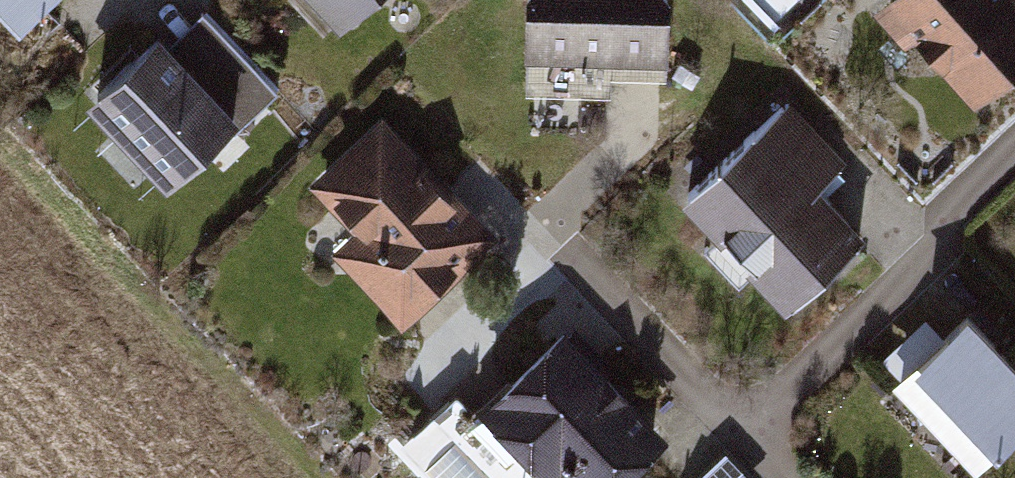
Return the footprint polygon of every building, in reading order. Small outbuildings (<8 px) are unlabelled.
[(17,35),(57,0),(0,0),(0,16),(17,35)] [(347,41),(391,0),(309,0),(347,41)] [(522,63),(673,63),(673,0),(522,0),(522,63)] [(872,15),(931,77),(938,70),(981,115),(1014,82),(1014,0),(888,0),(872,15)] [(160,36),(87,103),(175,198),(284,98),(206,13),(169,46),(160,36)] [(792,108),(680,209),(781,321),(864,246),(819,195),(848,169),(792,108)] [(500,245),(384,120),(310,188),(350,231),(329,250),(405,332),(500,245)] [(968,316),(891,389),(976,477),(1014,441),(1014,365),(968,316)] [(563,335),(481,414),(542,477),(634,477),(669,445),(563,335)]
